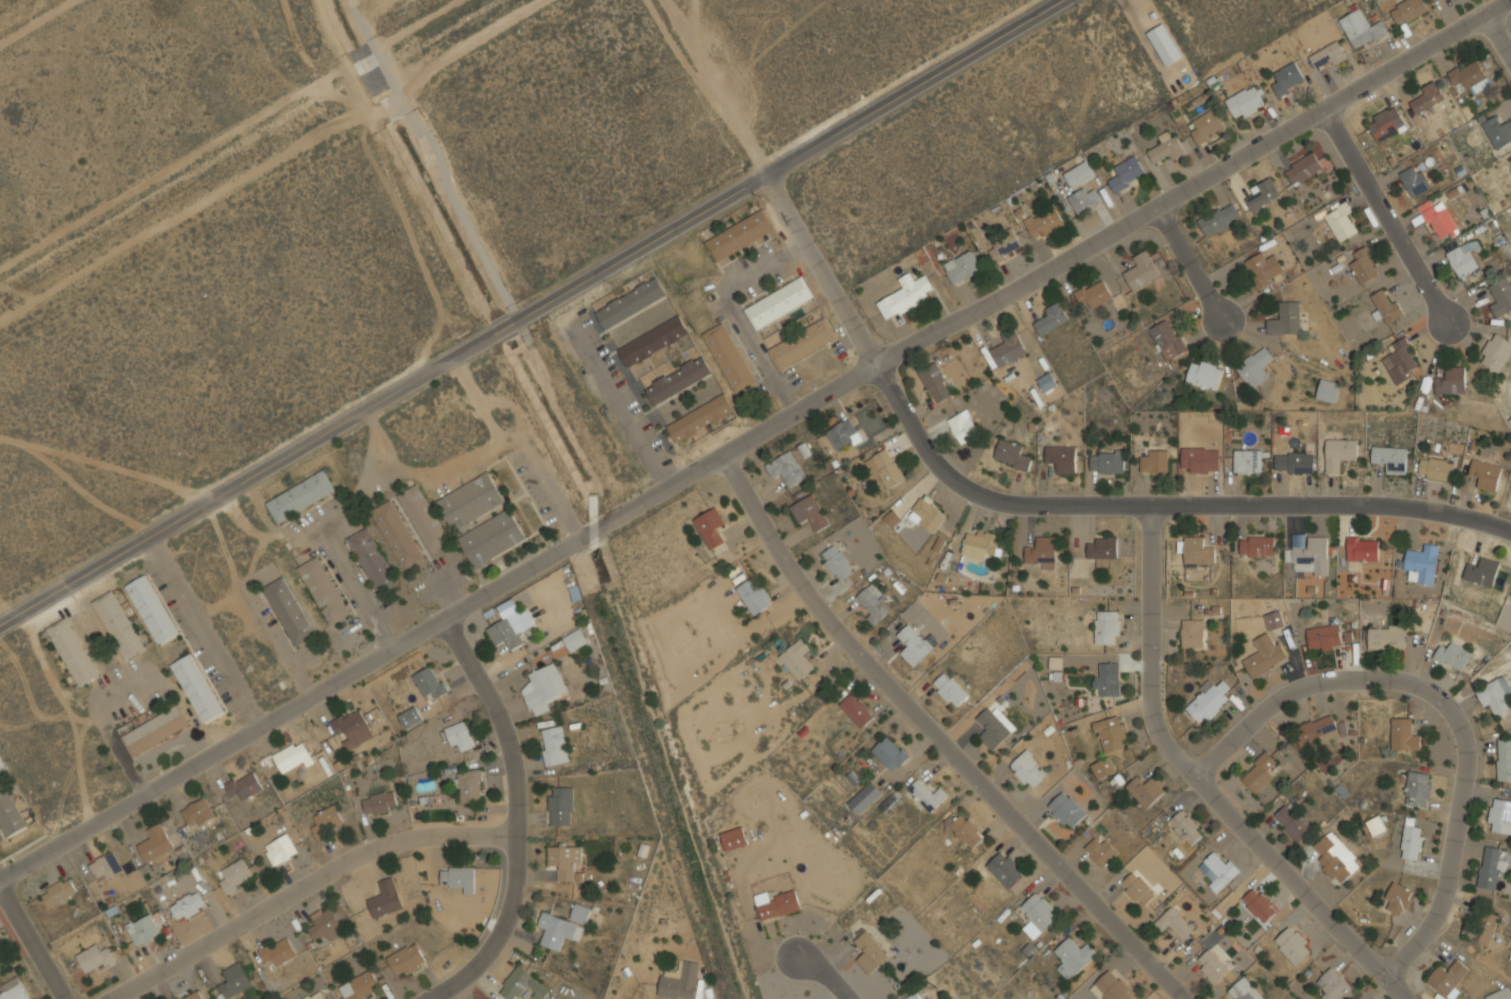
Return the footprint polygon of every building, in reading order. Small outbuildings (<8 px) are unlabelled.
[(1398,25),(1429,11),(1424,0),(1408,0),(1390,8),(1398,25)] [(1339,20),(1356,51),(1389,33),(1382,20),(1372,26),(1361,7),(1339,20)] [(1167,65),(1183,56),(1163,23),(1147,33),(1167,65)] [(1309,57),(1319,73),(1347,56),(1338,40),(1309,57)] [(1462,98),(1491,83),(1477,57),(1448,72),(1462,98)] [(1279,80),(1272,84),(1279,96),(1307,82),(1296,61),(1275,72),(1279,80)] [(1416,114),(1446,99),(1437,82),(1407,96),(1416,114)] [(1268,104),(1257,83),(1226,99),(1237,121),(1268,104)] [(1367,121),(1379,142),(1407,126),(1395,105),(1367,121)] [(1188,123),(1198,144),(1226,130),(1216,109),(1188,123)] [(1510,143),(1510,119),(1501,124),(1496,113),(1482,121),(1496,150),(1510,143)] [(1160,133),(1161,147),(1151,147),(1152,159),(1181,158),(1180,132),(1160,133)] [(1295,186),(1323,168),(1312,152),(1284,170),(1295,186)] [(1118,176),(1109,182),(1115,193),(1147,175),(1136,155),(1113,168),(1118,176)] [(1096,176),(1088,160),(1064,174),(1072,189),(1096,176)] [(1399,173),(1412,198),(1431,188),(1419,163),(1399,173)] [(1253,196),(1247,198),(1252,212),(1281,201),(1273,178),(1250,187),(1253,196)] [(1068,198),(1079,215),(1101,200),(1091,184),(1068,198)] [(1420,206),(1435,240),(1458,230),(1442,196),(1420,206)] [(1207,237),(1241,217),(1232,201),(1197,221),(1207,237)] [(1326,212),(1336,241),(1359,233),(1349,204),(1326,212)] [(1034,239),(1065,223),(1056,205),(1025,221),(1034,239)] [(704,239),(715,262),(776,232),(765,210),(704,239)] [(997,262),(1023,245),(1011,228),(986,246),(997,262)] [(1470,250),(1479,246),(1475,238),(1445,253),(1458,278),(1479,268),(1470,250)] [(1356,260),(1350,263),(1361,285),(1382,274),(1367,246),(1353,253),(1356,260)] [(954,284),(982,270),(972,250),(943,265),(954,284)] [(1124,273),(1131,290),(1161,278),(1149,250),(1131,258),(1135,268),(1124,273)] [(1257,290),(1286,273),(1275,255),(1267,260),(1262,252),(1242,263),(1257,290)] [(926,274),(917,279),(913,271),(898,278),(903,289),(877,302),(886,319),(936,295),(926,274)] [(667,294),(656,276),(595,312),(605,330),(667,294)] [(1489,304),(1497,319),(1510,311),(1510,283),(1507,276),(1489,287),(1497,299),(1489,304)] [(1093,308),(1113,298),(1102,277),(1074,292),(1081,306),(1090,301),(1093,308)] [(743,307),(754,328),(815,300),(804,278),(743,307)] [(1370,296),(1386,325),(1403,315),(1387,287),(1370,296)] [(1030,319),(1041,336),(1069,318),(1058,301),(1030,319)] [(1267,334),(1300,333),(1300,301),(1278,301),(1278,314),(1267,314),(1267,334)] [(617,347),(627,367),(690,335),(680,316),(617,347)] [(837,340),(827,318),(767,348),(778,370),(837,340)] [(1188,350),(1170,318),(1149,330),(1166,362),(1188,350)] [(724,322),(703,333),(735,392),(756,381),(724,322)] [(991,349),(996,366),(1026,357),(1018,329),(999,335),(1002,346),(991,349)] [(1498,373),(1510,354),(1510,343),(1495,332),(1477,359),(1498,373)] [(1397,386),(1413,377),(1408,368),(1417,363),(1403,338),(1388,347),(1392,354),(1382,360),(1397,386)] [(1251,390),(1268,378),(1262,368),(1274,360),(1265,346),(1235,366),(1251,390)] [(644,386),(654,404),(712,374),(702,356),(644,386)] [(1186,382),(1217,392),(1225,368),(1193,358),(1186,382)] [(917,372),(937,403),(954,393),(935,362),(917,372)] [(1435,394),(1467,394),(1467,366),(1445,366),(1445,376),(1435,376),(1435,394)] [(1036,380),(1044,393),(1057,385),(1050,372),(1036,380)] [(1336,403),(1341,384),(1321,378),(1316,398),(1336,403)] [(675,442),(735,413),(726,395),(666,423),(675,442)] [(980,433),(967,409),(946,420),(960,444),(980,433)] [(862,441),(851,418),(825,430),(836,453),(862,441)] [(1022,454),(1024,445),(999,439),(993,464),(1028,471),(1031,457),(1022,454)] [(1326,439),(1326,473),(1337,473),(1337,463),(1357,463),(1357,439),(1326,439)] [(1076,473),(1076,446),(1045,446),(1045,463),(1056,463),(1056,473),(1076,473)] [(881,475),(889,489),(906,480),(888,447),(864,461),(874,479),(881,475)] [(1219,473),(1219,447),(1182,447),(1182,473),(1219,473)] [(1371,464),(1387,464),(1387,474),(1408,474),(1408,447),(1371,447),(1371,464)] [(1141,449),(1141,472),(1168,472),(1168,449),(1141,449)] [(1262,473),(1262,449),(1233,449),(1233,473),(1262,473)] [(787,487),(805,480),(793,451),(764,462),(772,482),(784,477),(787,487)] [(1124,473),(1124,453),(1090,453),(1090,473),(1124,473)] [(1275,473),(1315,473),(1315,453),(1275,453),(1275,473)] [(1418,477),(1453,481),(1455,460),(1421,456),(1418,477)] [(1476,487),(1495,493),(1502,467),(1473,458),(1467,475),(1478,479),(1476,487)] [(266,503),(278,524),(336,490),(324,469),(266,503)] [(436,499),(453,532),(506,504),(490,471),(436,499)] [(397,494),(429,554),(451,542),(419,483),(397,494)] [(789,507),(801,527),(809,522),(815,532),(830,524),(813,494),(789,507)] [(933,534),(947,515),(921,496),(907,516),(933,534)] [(423,559),(393,499),(371,509),(401,569),(423,559)] [(693,518),(708,550),(726,542),(720,530),(727,527),(718,507),(693,518)] [(527,541),(512,509),(458,535),(473,567),(527,541)] [(885,516),(889,526),(900,520),(896,511),(885,516)] [(347,537),(378,597),(399,585),(369,526),(347,537)] [(987,552),(999,555),(1003,537),(967,528),(961,554),(986,559),(987,552)] [(1204,536),(1184,536),(1184,563),(1214,563),(1214,546),(1204,546),(1204,536)] [(1275,536),(1240,536),(1240,557),(1275,557),(1275,536)] [(1328,536),(1307,536),(1307,547),(1286,547),(1286,563),(1295,563),(1295,574),(1328,574),(1328,536)] [(1056,569),(1056,537),(1037,537),(1037,547),(1019,547),(1019,562),(1036,562),(1036,569),(1056,569)] [(1118,537),(1087,537),(1087,557),(1098,557),(1098,566),(1107,566),(1107,558),(1118,558),(1118,537)] [(1348,561),(1379,561),(1379,537),(1348,537),(1348,561)] [(818,555),(838,582),(855,570),(835,543),(818,555)] [(1440,545),(1421,543),(1420,552),(1407,550),(1404,570),(1414,571),(1412,582),(1434,585),(1440,545)] [(297,567),(330,626),(351,614),(319,555),(297,567)] [(1493,588),(1501,562),(1481,557),(1479,566),(1468,563),(1463,579),(1493,588)] [(156,646),(179,634),(149,573),(126,585),(156,646)] [(753,616),(774,603),(755,575),(735,589),(753,616)] [(286,576),(264,586),(292,647),(315,636),(286,576)] [(874,626),(889,611),(880,602),(886,597),(872,582),(855,599),(870,614),(866,618),(874,626)] [(124,661),(146,649),(114,589),(92,601),(124,661)] [(1095,644),(1120,644),(1120,610),(1095,610),(1095,644)] [(1284,627),(1280,610),(1264,615),(1268,631),(1284,627)] [(494,647),(505,642),(509,650),(524,644),(512,616),(486,627),(494,647)] [(100,676),(68,617),(46,629),(78,688),(100,676)] [(1203,648),(1203,619),(1182,619),(1182,648),(1203,648)] [(895,636),(903,645),(897,651),(913,668),(933,649),(908,623),(895,636)] [(1339,623),(1306,629),(1310,653),(1343,648),(1339,623)] [(1368,650),(1405,650),(1405,625),(1368,625),(1368,650)] [(562,638),(570,652),(589,642),(580,628),(562,638)] [(1253,680),(1289,659),(1278,640),(1272,643),(1266,633),(1253,641),(1259,651),(1242,661),(1253,680)] [(778,658),(799,681),(814,668),(806,659),(813,652),(800,638),(778,658)] [(1447,650),(1439,645),(1433,658),(1462,674),(1473,654),(1452,642),(1447,650)] [(194,652),(171,664),(203,724),(225,712),(194,652)] [(521,689),(531,718),(553,710),(548,698),(567,691),(556,662),(524,674),(529,686),(521,689)] [(1119,697),(1119,663),(1100,663),(1100,674),(1093,674),(1093,697),(1119,697)] [(443,696),(440,668),(416,671),(419,698),(443,696)] [(969,694),(945,671),(930,686),(954,709),(969,694)] [(1510,710),(1510,705),(1508,698),(1510,696),(1510,689),(1505,676),(1477,689),(1491,719),(1510,710)] [(1223,680),(1215,687),(1210,682),(1183,705),(1200,724),(1207,718),(1209,721),(1231,702),(1223,693),(1229,688),(1223,680)] [(875,716),(852,692),(838,705),(861,729),(875,716)] [(120,734),(131,756),(191,727),(181,705),(120,734)] [(405,728),(423,720),(416,706),(398,714),(405,728)] [(993,751),(1013,732),(987,706),(974,719),(983,728),(977,734),(993,751)] [(374,738),(360,707),(331,720),(345,751),(374,738)] [(1294,728),(1303,751),(1340,735),(1331,713),(1294,728)] [(1129,747),(1119,715),(1093,723),(1103,755),(1129,747)] [(1391,750),(1421,750),(1421,734),(1411,734),(1411,718),(1391,718),(1391,750)] [(456,755),(476,746),(465,719),(445,728),(456,755)] [(538,730),(546,767),(570,762),(562,725),(538,730)] [(871,750),(893,773),(911,756),(889,733),(871,750)] [(312,758),(301,739),(272,755),(282,774),(312,758)] [(1498,739),(1498,782),(1510,782),(1510,739),(1498,739)] [(1050,772),(1026,749),(1008,768),(1032,791),(1050,772)] [(1275,776),(1268,769),(1276,761),(1266,750),(1239,777),(1257,795),(1275,776)] [(1090,766),(1099,780),(1111,772),(1103,759),(1090,766)] [(484,801),(482,770),(456,772),(458,803),(484,801)] [(224,781),(230,797),(241,793),(243,798),(262,792),(255,771),(224,781)] [(6,838),(28,826),(0,773),(0,826),(6,838)] [(1432,773),(1407,773),(1407,806),(1432,806),(1432,773)] [(1145,783),(1138,776),(1125,788),(1146,809),(1165,791),(1152,777),(1145,783)] [(908,787),(927,813),(948,798),(941,788),(931,794),(920,779),(908,787)] [(859,816),(883,792),(871,780),(847,804),(859,816)] [(573,787),(548,787),(548,825),(573,825),(573,787)] [(361,798),(367,819),(400,808),(393,788),(361,798)] [(1087,813),(1063,790),(1045,808),(1070,832),(1087,813)] [(215,816),(204,797),(181,810),(191,829),(215,816)] [(1510,834),(1510,800),(1491,798),(1487,831),(1510,834)] [(1299,843),(1314,828),(1288,802),(1273,816),(1299,843)] [(312,828),(318,839),(345,825),(335,805),(312,816),(317,826),(312,828)] [(1191,847),(1206,832),(1182,809),(1168,823),(1191,847)] [(985,836),(961,812),(947,826),(971,851),(985,836)] [(1414,820),(1405,819),(1400,857),(1421,860),(1424,828),(1414,827),(1414,820)] [(151,840),(138,844),(146,866),(174,857),(163,823),(147,828),(151,840)] [(726,852),(748,845),(742,826),(720,834),(726,852)] [(1338,886),(1362,865),(1331,830),(1314,845),(1321,853),(1315,859),(1338,886)] [(262,847),(274,867),(298,854),(287,833),(262,847)] [(1083,849),(1103,868),(1119,853),(1099,833),(1083,849)] [(557,881),(574,882),(574,865),(582,865),(582,845),(547,845),(547,867),(557,867),(557,881)] [(1502,891),(1509,849),(1484,845),(1477,886),(1502,891)] [(985,866),(1008,890),(1026,873),(1002,849),(985,866)] [(101,885),(124,870),(112,851),(89,866),(101,885)] [(1241,871),(1226,856),(1221,861),(1213,853),(1197,868),(1221,891),(1241,871)] [(219,881),(226,894),(254,880),(243,858),(222,869),(226,878),(219,881)] [(441,867),(441,886),(463,886),(463,894),(475,894),(475,867),(441,867)] [(1143,908),(1157,893),(1134,870),(1119,885),(1143,908)] [(373,918),(404,908),(394,876),(374,882),(378,894),(367,897),(373,918)] [(40,892),(49,909),(78,894),(69,877),(40,892)] [(1384,910),(1407,915),(1412,889),(1389,885),(1384,910)] [(1279,909),(1255,886),(1240,900),(1264,924),(1279,909)] [(208,906),(197,889),(169,907),(179,923),(208,906)] [(754,895),(760,921),(801,911),(796,891),(773,897),(771,891),(754,895)] [(1060,914),(1037,891),(1018,909),(1042,932),(1060,914)] [(570,920),(586,923),(590,907),(574,904),(570,920)] [(1154,923),(1162,931),(1169,924),(1184,940),(1194,929),(1171,906),(1154,923)] [(1469,921),(1462,933),(1486,946),(1501,918),(1482,908),(1474,924),(1469,921)] [(334,943),(345,925),(322,909),(308,931),(320,939),(322,935),(334,943)] [(124,926),(136,947),(160,934),(149,912),(124,926)] [(541,946),(561,952),(564,941),(578,945),(584,924),(541,913),(536,931),(545,933),(541,946)] [(1296,966),(1314,948),(1290,924),(1273,942),(1296,966)] [(855,957),(867,974),(889,959),(869,930),(853,941),(861,953),(855,957)] [(266,967),(296,957),(289,937),(259,947),(266,967)] [(1053,951),(1075,975),(1097,954),(1083,940),(1076,946),(1068,937),(1053,951)] [(386,957),(398,979),(427,964),(416,942),(386,957)] [(116,961),(108,948),(100,952),(96,944),(76,955),(87,976),(116,961)] [(1203,966),(1199,975),(1220,984),(1229,962),(1204,952),(1199,964),(1203,966)] [(1474,973),(1456,958),(1447,969),(1440,963),(1426,979),(1450,998),(1452,998),(1474,973)] [(660,970),(658,996),(686,998),(695,998),(699,961),(680,959),(679,972),(660,970)] [(221,970),(225,982),(216,985),(221,998),(251,989),(243,963),(221,970)] [(508,998),(516,998),(525,988),(540,998),(542,998),(550,989),(519,964),(497,991),(508,998)] [(1318,993),(1324,998),(1339,998),(1351,986),(1331,966),(1316,981),(1323,988),(1318,993)] [(1109,968),(1092,986),(1105,998),(1134,998),(1137,996),(1109,968)] [(345,998),(366,998),(382,990),(370,969),(338,987),(345,998)] [(1263,998),(1244,976),(1228,991),(1236,998),(1262,998),(1263,998)] [(17,977),(0,986),(0,998),(29,998),(17,977)] [(197,987),(176,998),(204,998),(197,987)] [(1487,998),(1510,998),(1510,990),(1510,987),(1486,995),(1487,998)] [(321,989),(303,998),(326,998),(321,989)]
